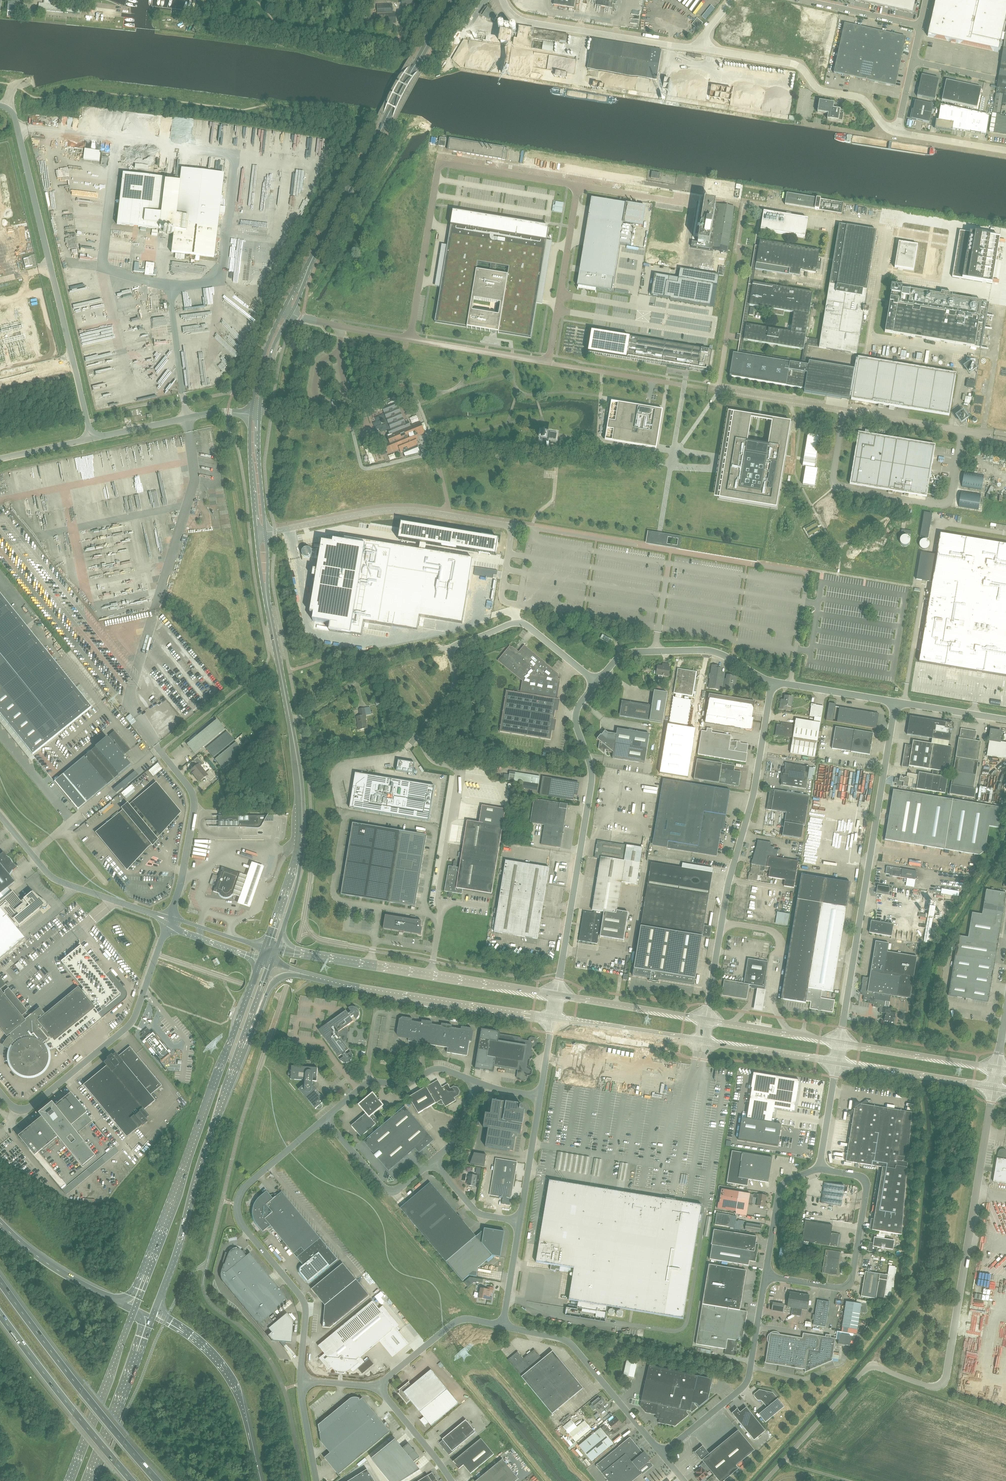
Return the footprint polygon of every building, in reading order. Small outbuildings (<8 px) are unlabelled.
[(23,11),(24,1),(21,0),(8,0),(7,10),(23,11)] [(554,5),(574,8),(575,0),(554,0),(554,5)] [(597,6),(612,8),(614,0),(598,0),(597,6)] [(894,9),(896,0),(886,0),(884,7),(894,9)] [(904,11),(906,0),(896,0),(894,9),(904,11)] [(912,13),(915,0),(906,0),(904,11),(912,13)] [(927,36),(998,52),(1005,17),(1005,0),(935,0),(927,36)] [(395,13),(393,13),(392,4),(377,5),(377,14),(374,14),(375,24),(396,23),(395,13)] [(486,7),(485,6),(480,14),(490,21),(491,18),(494,21),(498,16),(491,12),(492,10),(491,10),(492,8),(487,5),(486,7)] [(844,24),(836,63),(834,73),(895,87),(900,63),(906,37),(844,24)] [(566,41),(567,35),(534,29),(519,27),(518,33),(517,33),(516,39),(514,39),(513,45),(516,46),(531,48),(533,38),(534,38),(559,42),(560,40),(566,41)] [(502,35),(501,43),(509,44),(511,36),(502,35)] [(662,50),(592,39),(587,69),(657,80),(662,50)] [(553,43),(544,42),(542,50),(552,51),(553,43)] [(1000,64),(996,93),(1005,95),(1005,65),(1000,64)] [(918,91),(917,96),(934,100),(939,79),(921,75),(918,88),(917,91),(918,91)] [(955,82),(946,80),(942,100),(977,108),(981,88),(960,83),(955,82)] [(996,93),(992,113),(989,130),(990,131),(990,132),(1005,134),(1005,117),(1003,117),(1003,116),(1000,116),(1002,105),(1005,105),(1005,95),(996,93)] [(819,101),(817,112),(828,114),(827,119),(842,122),(844,111),(833,109),(834,106),(830,106),(830,103),(819,101)] [(933,105),(915,101),(911,119),(929,123),(933,105)] [(943,121),(936,120),(934,129),(952,132),(952,129),(970,132),(981,134),(986,135),(989,115),(940,105),(940,111),(945,111),(943,121)] [(450,140),(448,151),(506,160),(508,149),(450,140)] [(100,151),(84,149),(83,160),(99,161),(100,151)] [(165,178),(154,177),(123,173),(117,224),(174,231),(171,252),(214,257),(222,185),(180,180),(179,183),(165,181),(165,178)] [(787,194),(785,205),(841,214),(843,203),(787,194)] [(626,204),(592,198),(577,286),(612,292),(620,244),(631,246),(634,227),(623,225),(623,224),(626,204)] [(564,203),(556,201),(554,211),(562,213),(564,203)] [(705,203),(698,242),(692,241),(691,247),(727,252),(728,247),(735,208),(705,203)] [(654,205),(645,262),(674,267),(684,210),(678,210),(659,207),(654,205)] [(490,332),(490,331),(493,331),(493,332),(494,333),(495,333),(495,332),(498,332),(498,333),(499,333),(499,332),(531,338),(536,303),(542,304),(543,299),(537,298),(542,268),(545,268),(546,262),(543,261),(549,227),(453,212),(447,246),(445,245),(444,251),(446,251),(441,282),(439,281),(438,287),(441,287),(435,322),(465,327),(467,327),(467,328),(467,327),(471,328),(471,329),(472,329),(472,328),(476,329),(476,330),(476,329),(480,329),(480,330),(481,330),(481,329),(482,330),(485,330),(485,331),(485,330),(489,331),(489,332),(490,332)] [(804,238),(807,220),(764,213),(761,231),(804,238)] [(864,308),(877,231),(839,225),(820,340),(805,337),(813,293),(753,283),(756,269),(800,277),(801,271),(816,273),(820,251),(760,241),(759,246),(755,246),(741,335),(737,334),(737,338),(740,339),(738,354),(734,353),(730,376),(805,388),(804,392),(849,400),(849,399),(854,369),(806,361),(808,346),(857,354),(863,313),(868,314),(869,309),(864,308)] [(960,231),(953,277),(993,284),(1000,238),(960,231)] [(917,246),(899,243),(895,268),(913,271),(917,246)] [(30,257),(23,259),(25,267),(32,265),(30,257)] [(154,263),(146,262),(145,274),(153,275),(154,263)] [(668,282),(669,277),(655,274),(651,296),(670,299),(670,300),(710,307),(713,285),(717,286),(719,275),(680,269),(678,278),(678,284),(668,282)] [(892,287),(885,332),(982,348),(989,303),(952,297),(952,294),(941,292),(941,295),(892,287)] [(701,350),(654,342),(650,341),(601,333),(598,333),(592,332),(589,352),(708,371),(711,351),(705,350),(701,350)] [(955,375),(856,358),(854,369),(849,399),(948,415),(955,375)] [(382,408),(384,413),(385,413),(387,412),(393,428),(391,429),(388,430),(389,430),(391,434),(387,436),(390,442),(384,444),(385,446),(384,446),(386,452),(387,452),(388,453),(400,448),(401,452),(403,451),(404,453),(403,453),(404,454),(405,456),(405,457),(421,453),(419,448),(418,445),(416,441),(419,440),(420,440),(418,436),(422,434),(418,423),(410,426),(408,421),(407,422),(405,423),(396,402),(382,408)] [(608,420),(607,427),(614,429),(613,437),(655,444),(661,411),(618,404),(615,421),(608,420)] [(752,416),(733,413),(726,456),(729,456),(727,465),(725,477),(723,477),(719,498),(776,508),(790,422),(772,419),(768,446),(747,442),(752,416)] [(859,433),(851,483),(926,496),(934,446),(859,433)] [(540,435),(539,443),(546,444),(546,443),(548,436),(540,435)] [(549,444),(553,445),(554,438),(548,436),(547,437),(547,443),(546,443),(546,444),(546,447),(549,447),(549,444)] [(964,472),(962,486),(982,489),(984,476),(964,472)] [(961,492),(959,506),(979,509),(981,496),(961,492)] [(316,578),(311,613),(314,614),(313,621),(331,624),(329,631),(351,634),(362,636),(363,629),(364,622),(407,629),(418,631),(418,627),(420,617),(462,624),(473,559),(425,551),(426,543),(496,554),(499,539),(493,538),(494,536),(493,536),(493,537),(482,535),(482,534),(481,537),(413,525),(402,524),(402,523),(400,531),(399,538),(421,542),(419,550),(345,538),(344,542),(334,540),(333,543),(322,542),(321,549),(315,548),(314,559),(319,560),(318,570),(314,570),(313,577),(316,578)] [(807,532),(817,526),(816,523),(805,529),(807,532)] [(808,533),(810,536),(820,531),(818,527),(808,533)] [(122,531),(111,565),(145,577),(157,542),(122,531)] [(916,579),(932,582),(919,662),(1005,676),(1005,545),(940,534),(936,555),(932,554),(920,552),(919,563),(916,579)] [(474,575),(492,578),(493,573),(497,574),(497,571),(475,567),(474,575)] [(32,755),(91,708),(0,594),(0,715),(32,755)] [(602,634),(600,638),(610,644),(613,640),(602,634)] [(557,700),(561,679),(558,678),(559,674),(524,646),(518,653),(515,652),(516,651),(510,646),(498,660),(519,678),(519,677),(523,680),(521,693),(507,691),(500,732),(551,740),(552,731),(551,731),(553,720),(554,720),(556,711),(554,711),(556,700),(557,700)] [(668,676),(670,668),(669,667),(669,664),(663,663),(663,666),(658,666),(657,674),(668,676)] [(727,679),(723,679),(720,678),(721,669),(719,669),(720,667),(712,665),(709,688),(722,690),(722,687),(732,688),(732,684),(736,684),(737,677),(727,675),(727,679)] [(693,671),(678,669),(674,693),(676,693),(675,697),(673,697),(669,724),(688,727),(692,700),(681,698),(682,694),(692,696),(696,675),(693,674),(693,671)] [(620,716),(650,721),(663,723),(668,693),(654,691),(652,706),(622,701),(620,716)] [(752,718),(754,706),(755,702),(709,694),(708,698),(709,698),(705,723),(751,730),(753,718),(752,718)] [(784,703),(781,702),(780,709),(786,710),(787,706),(791,707),(793,697),(785,696),(784,703)] [(826,720),(833,721),(836,704),(829,703),(826,720)] [(810,716),(821,718),(823,706),(811,704),(810,716)] [(358,725),(359,730),(367,728),(366,719),(366,715),(371,714),(370,707),(360,709),(362,716),(356,716),(358,725)] [(879,714),(839,707),(837,722),(876,728),(879,714)] [(136,721),(130,714),(126,718),(131,725),(136,721)] [(950,723),(945,722),(910,716),(907,734),(932,739),(949,741),(950,741),(951,733),(950,733),(950,729),(953,730),(954,723),(951,723),(951,722),(950,722),(950,723)] [(187,744),(195,754),(225,729),(217,719),(210,724),(208,722),(195,733),(196,734),(188,740),(190,741),(187,744)] [(815,757),(817,743),(820,723),(796,719),(795,725),(781,723),(781,725),(777,725),(775,735),(786,737),(787,733),(793,734),(790,753),(815,757)] [(835,727),(832,748),(870,755),(873,733),(835,727)] [(599,741),(598,749),(604,754),(605,750),(608,750),(608,752),(613,753),(612,758),(645,763),(649,734),(617,729),(616,734),(608,733),(605,731),(601,735),(601,734),(597,739),(599,741)] [(976,789),(974,789),(981,742),(974,741),(976,732),(962,730),(960,738),(959,738),(949,794),(974,798),(976,789)] [(991,730),(987,755),(1005,758),(1005,743),(1000,742),(1001,732),(991,730)] [(121,739),(114,731),(109,736),(116,744),(121,739)] [(223,769),(243,752),(227,731),(206,748),(223,769)] [(730,741),(731,736),(702,731),(698,754),(746,762),(747,753),(746,753),(748,745),(738,743),(739,741),(736,741),(736,742),(730,741)] [(107,737),(94,748),(118,775),(130,765),(107,737)] [(948,746),(931,744),(913,741),(912,745),(905,744),(902,767),(909,768),(909,766),(932,769),(931,774),(917,772),(917,775),(907,773),(907,777),(900,776),(900,779),(895,778),(894,785),(912,788),(916,789),(945,793),(948,777),(938,775),(939,771),(948,772),(953,747),(948,746)] [(63,774),(54,781),(63,792),(77,809),(107,784),(118,775),(94,748),(91,751),(90,751),(89,750),(86,752),(87,754),(84,756),(63,774)] [(197,765),(190,770),(194,775),(202,768),(200,766),(204,763),(198,756),(193,760),(197,765)] [(735,766),(722,764),(697,759),(694,779),(739,786),(741,772),(734,771),(735,766)] [(413,774),(415,763),(398,760),(396,771),(408,773),(408,775),(412,776),(413,774)] [(783,773),(781,785),(806,789),(810,767),(786,763),(784,774),(783,773)] [(202,768),(194,775),(199,782),(206,776),(210,781),(215,777),(209,770),(206,773),(202,768)] [(126,785),(138,775),(135,771),(119,784),(124,789),(127,786),(126,785)] [(350,808),(429,821),(435,786),(355,773),(350,808)] [(529,775),(528,783),(538,784),(540,776),(529,775)] [(576,782),(551,778),(543,777),(540,795),(573,800),(576,782)] [(663,779),(653,839),(668,841),(667,848),(717,856),(723,815),(726,815),(730,790),(663,779)] [(152,845),(157,840),(156,838),(159,835),(180,812),(156,783),(129,805),(127,803),(121,808),(123,810),(96,832),(127,870),(147,847),(149,845),(151,844),(152,845)] [(801,839),(804,825),(805,826),(809,796),(770,789),(766,809),(786,812),(782,836),(801,839)] [(893,790),(885,840),(979,855),(985,851),(989,826),(999,828),(1002,808),(893,790)] [(449,866),(444,891),(462,894),(463,889),(492,894),(503,826),(506,809),(498,808),(486,806),(483,823),(479,823),(478,822),(467,821),(460,868),(449,866)] [(218,818),(218,821),(238,821),(238,827),(259,827),(259,826),(261,826),(264,821),(258,821),(258,818),(258,815),(220,815),(218,815),(218,818)] [(427,835),(353,823),(341,894),(415,906),(427,835)] [(778,850),(774,849),(774,847),(771,846),(771,842),(758,840),(751,864),(752,864),(750,875),(749,875),(748,880),(757,881),(758,875),(762,876),(763,871),(764,871),(765,866),(770,867),(769,877),(785,880),(784,886),(794,888),(796,871),(798,861),(777,858),(778,850)] [(584,911),(579,940),(597,943),(599,933),(601,934),(600,936),(624,940),(628,912),(617,911),(622,882),(637,884),(643,848),(598,841),(595,858),(601,859),(592,910),(595,911),(595,913),(584,911)] [(10,860),(10,859),(9,859),(9,858),(8,858),(7,858),(7,857),(6,857),(6,855),(3,852),(0,855),(0,856),(0,868),(10,860)] [(0,868),(0,901),(12,891),(8,887),(15,881),(9,874),(10,873),(10,872),(11,871),(11,870),(12,870),(13,871),(17,868),(14,864),(12,864),(12,863),(11,862),(11,861),(10,861),(10,860),(0,868)] [(498,907),(541,915),(549,868),(506,861),(498,907)] [(260,867),(248,863),(235,904),(247,908),(260,867)] [(694,985),(702,936),(710,938),(712,927),(704,925),(713,873),(651,863),(633,975),(650,978),(650,980),(649,980),(649,981),(659,982),(658,982),(659,980),(694,985)] [(887,866),(886,874),(893,875),(892,876),(915,880),(917,871),(887,866)] [(213,891),(213,892),(214,892),(214,891),(219,893),(220,895),(221,896),(223,897),(225,898),(227,897),(229,897),(230,896),(232,895),(233,895),(234,896),(234,895),(241,874),(242,874),(241,874),(241,873),(241,874),(222,867),(221,867),(213,891)] [(833,992),(850,883),(801,875),(797,899),(781,999),(806,1003),(806,1002),(805,1002),(806,1001),(811,1001),(810,1008),(833,1012),(834,1001),(834,1000),(821,998),(822,990),(833,992)] [(38,897),(37,896),(35,895),(34,894),(33,892),(31,890),(32,892),(21,901),(12,891),(0,901),(0,959),(25,938),(17,928),(42,908),(43,909),(44,909),(45,909),(46,908),(47,908),(47,907),(47,906),(47,905),(47,904),(46,903),(45,902),(44,901),(41,900),(40,899),(40,898),(40,897),(39,897),(38,897)] [(995,962),(1005,894),(1005,893),(986,890),(982,914),(972,913),(968,937),(958,936),(948,995),(988,1002),(995,962)] [(929,907),(930,907),(924,942),(929,943),(933,918),(934,918),(936,904),(929,903),(929,907)] [(538,939),(541,915),(498,907),(494,932),(538,939)] [(385,915),(383,929),(421,935),(422,927),(421,927),(422,921),(385,915)] [(872,921),(870,933),(891,936),(893,924),(872,921)] [(917,956),(887,952),(889,943),(876,941),(870,978),(863,977),(862,983),(861,990),(860,993),(864,993),(863,1000),(874,1001),(873,1007),(880,1008),(879,1012),(885,1013),(884,1021),(889,1022),(894,1023),(894,1019),(895,1019),(896,1013),(891,1012),(891,1009),(889,1008),(890,1002),(891,995),(910,998),(917,956)] [(0,992),(0,1027),(7,1035),(9,1033),(15,1041),(15,1043),(13,1045),(13,1046),(12,1046),(11,1048),(10,1050),(10,1052),(9,1053),(9,1055),(9,1057),(9,1058),(9,1059),(9,1061),(10,1063),(10,1065),(11,1067),(12,1068),(13,1070),(15,1071),(16,1073),(18,1074),(19,1075),(21,1076),(23,1076),(25,1077),(27,1077),(29,1077),(31,1077),(32,1077),(34,1076),(36,1075),(38,1075),(40,1074),(41,1072),(43,1071),(43,1070),(44,1070),(44,1069),(45,1068),(46,1067),(47,1065),(47,1064),(47,1063),(48,1062),(48,1061),(48,1059),(48,1057),(48,1055),(48,1053),(48,1052),(47,1051),(55,1049),(59,1054),(124,1000),(125,999),(126,998),(126,997),(127,996),(127,995),(127,994),(127,993),(127,992),(126,992),(126,991),(126,990),(110,971),(105,975),(80,945),(61,961),(83,988),(80,991),(78,989),(46,1015),(40,1007),(29,1016),(26,1012),(28,1011),(8,988),(4,991),(5,992),(2,994),(0,992)] [(724,980),(722,995),(747,999),(749,984),(764,987),(768,962),(748,959),(744,983),(724,980)] [(766,991),(757,990),(754,1011),(762,1013),(766,991)] [(354,1016),(357,1019),(358,1018),(359,1016),(360,1014),(359,1012),(358,1010),(357,1008),(355,1007),(353,1007),(351,1007),(349,1008),(351,1012),(349,1014),(346,1011),(326,1025),(328,1027),(326,1029),(325,1033),(327,1036),(324,1038),(339,1057),(342,1055),(344,1057),(340,1060),(342,1062),(344,1063),(346,1063),(348,1063),(350,1062),(351,1060),(352,1058),(353,1056),(352,1054),(351,1052),(347,1055),(346,1052),(349,1049),(343,1041),(346,1039),(347,1030),(345,1027),(354,1021),(351,1018),(354,1016)] [(441,1026),(432,1024),(432,1022),(422,1020),(422,1023),(412,1021),(413,1019),(402,1017),(399,1019),(397,1034),(399,1037),(409,1039),(408,1041),(448,1048),(447,1053),(467,1056),(470,1041),(472,1041),(474,1031),(472,1028),(461,1027),(461,1029),(452,1028),(452,1025),(442,1023),(441,1026)] [(142,1034),(141,1035),(143,1038),(144,1039),(144,1040),(144,1041),(145,1042),(151,1049),(150,1049),(154,1053),(155,1054),(157,1057),(160,1060),(161,1061),(161,1060),(162,1060),(169,1054),(170,1053),(169,1053),(153,1033),(152,1033),(151,1032),(147,1028),(141,1032),(142,1034)] [(484,1070),(484,1071),(485,1071),(486,1070),(489,1071),(494,1072),(495,1066),(518,1070),(516,1077),(518,1080),(524,1081),(527,1079),(528,1075),(529,1076),(532,1074),(532,1070),(531,1067),(529,1067),(530,1059),(532,1058),(533,1054),(531,1051),(532,1046),(534,1046),(537,1044),(537,1040),(536,1038),(531,1037),(529,1039),(528,1040),(523,1040),(521,1037),(517,1037),(515,1038),(513,1036),(509,1035),(507,1037),(505,1035),(500,1034),(500,1032),(481,1029),(475,1069),(480,1070),(480,1069),(484,1070)] [(104,1063),(106,1066),(83,1085),(126,1137),(138,1128),(142,1125),(142,1126),(147,1122),(144,1119),(148,1116),(143,1110),(155,1101),(150,1095),(162,1085),(130,1046),(118,1056),(116,1053),(112,1056),(111,1055),(107,1059),(107,1060),(104,1063)] [(291,1078),(291,1079),(305,1080),(305,1085),(303,1085),(299,1089),(315,1109),(317,1108),(317,1109),(318,1109),(319,1109),(320,1109),(321,1109),(321,1108),(322,1108),(322,1107),(322,1106),(322,1105),(322,1104),(321,1104),(326,1100),(313,1087),(312,1087),(312,1086),(314,1086),(314,1082),(313,1082),(313,1081),(317,1081),(318,1068),(292,1066),(291,1072),(290,1072),(289,1072),(289,1073),(288,1073),(288,1074),(288,1075),(288,1076),(289,1077),(290,1077),(290,1078),(291,1078)] [(742,1118),(738,1140),(778,1146),(781,1124),(771,1123),(773,1113),(775,1102),(795,1105),(799,1081),(799,1080),(794,1079),(794,1080),(755,1073),(753,1073),(753,1074),(754,1074),(752,1087),(751,1087),(751,1088),(752,1088),(747,1119),(742,1118)] [(418,1113),(437,1102),(438,1104),(442,1105),(444,1104),(445,1106),(456,1100),(454,1098),(459,1095),(460,1091),(458,1087),(454,1086),(450,1088),(448,1084),(442,1087),(438,1080),(409,1097),(418,1113)] [(20,1134),(21,1136),(19,1138),(62,1191),(85,1172),(87,1173),(100,1162),(99,1161),(115,1147),(96,1124),(94,1125),(85,1114),(86,1112),(70,1093),(54,1106),(53,1106),(52,1107),(53,1107),(49,1110),(48,1108),(44,1112),(45,1113),(41,1116),(40,1117),(20,1134)] [(373,1093),(359,1105),(366,1113),(351,1125),(361,1137),(379,1121),(373,1114),(383,1105),(379,1100),(380,1100),(380,1099),(379,1098),(378,1098),(377,1098),(373,1093)] [(891,1233),(902,1235),(912,1112),(866,1105),(869,1103),(867,1099),(860,1104),(855,1103),(854,1108),(848,1113),(850,1116),(854,1113),(846,1161),(882,1167),(872,1230),(891,1233)] [(519,1105),(493,1101),(490,1114),(486,1113),(483,1127),(489,1128),(486,1146),(513,1151),(516,1137),(517,1137),(518,1133),(521,1133),(525,1113),(523,1113),(524,1109),(524,1108),(523,1108),(523,1107),(522,1107),(518,1106),(519,1105)] [(419,1153),(434,1140),(405,1106),(364,1141),(389,1171),(415,1148),(419,1153)] [(994,1182),(1005,1184),(1005,1150),(1004,1149),(1002,1149),(1000,1150),(999,1151),(998,1153),(998,1158),(994,1182)] [(772,1157),(742,1152),(732,1151),(727,1182),(748,1186),(749,1179),(768,1182),(772,1157)] [(470,1164),(485,1166),(486,1155),(474,1153),(470,1164)] [(516,1171),(517,1162),(496,1158),(490,1195),(511,1198),(513,1189),(514,1189),(514,1186),(513,1186),(515,1174),(516,1174),(516,1171)] [(475,1187),(475,1186),(476,1180),(479,1181),(481,1174),(482,1168),(477,1167),(476,1173),(477,1173),(477,1175),(472,1174),(472,1177),(469,1176),(467,1183),(471,1183),(470,1186),(472,1186),(471,1187),(475,1187)] [(550,1180),(536,1262),(551,1265),(550,1270),(556,1271),(556,1269),(560,1270),(573,1272),(569,1300),(578,1301),(577,1308),(582,1308),(607,1312),(608,1306),(664,1316),(683,1319),(699,1222),(700,1222),(700,1223),(701,1223),(702,1214),(700,1214),(702,1205),(691,1203),(683,1202),(652,1196),(638,1193),(637,1193),(637,1194),(550,1180)] [(476,1236),(430,1182),(400,1208),(462,1281),(469,1275),(477,1276),(478,1267),(492,1255),(501,1257),(505,1231),(484,1228),(484,1229),(476,1236)] [(841,1206),(844,1186),(825,1183),(821,1203),(841,1206)] [(754,1194),(750,1194),(739,1192),(722,1189),(719,1203),(718,1202),(717,1208),(736,1211),(738,1201),(744,1202),(744,1203),(745,1204),(746,1204),(748,1204),(748,1205),(748,1204),(749,1198),(753,1199),(753,1197),(754,1194)] [(257,1224),(257,1225),(263,1232),(271,1226),(294,1254),(302,1247),(305,1251),(321,1238),(282,1191),(273,1199),(267,1191),(260,1197),(259,1198),(258,1199),(257,1199),(257,1200),(256,1202),(255,1202),(255,1203),(254,1205),(254,1206),(254,1207),(253,1208),(253,1209),(253,1210),(253,1211),(253,1212),(253,1213),(253,1214),(253,1215),(253,1216),(253,1217),(254,1218),(254,1219),(255,1220),(255,1221),(256,1222),(256,1223),(257,1224)] [(764,1206),(766,1195),(759,1194),(757,1205),(764,1206)] [(715,1224),(735,1228),(737,1216),(717,1213),(715,1224)] [(832,1225),(805,1221),(802,1241),(837,1246),(839,1234),(831,1232),(832,1225)] [(753,1223),(753,1224),(746,1222),(745,1229),(760,1232),(760,1228),(761,1228),(761,1225),(756,1224),(753,1223)] [(758,1244),(756,1244),(757,1236),(729,1232),(728,1231),(727,1231),(724,1231),(723,1230),(722,1231),(719,1230),(718,1229),(717,1230),(713,1229),(710,1245),(712,1245),(710,1259),(749,1265),(749,1261),(756,1262),(758,1244)] [(870,1243),(869,1251),(876,1252),(877,1247),(893,1249),(894,1240),(874,1237),(873,1243),(870,1243)] [(302,1247),(294,1254),(303,1265),(302,1266),(301,1267),(300,1269),(300,1271),(300,1273),(301,1274),(308,1282),(310,1282),(338,1259),(321,1238),(305,1251),(302,1247)] [(273,1312),(288,1299),(253,1256),(252,1257),(251,1258),(244,1249),(243,1250),(242,1251),(240,1250),(238,1249),(236,1248),(232,1249),(230,1250),(229,1252),(228,1253),(225,1252),(220,1271),(221,1271),(220,1274),(221,1278),(223,1281),(264,1331),(268,1328),(271,1332),(267,1335),(272,1341),(291,1342),(293,1320),(287,1313),(274,1323),(271,1319),(276,1315),(273,1312)] [(826,1250),(822,1273),(837,1275),(841,1252),(826,1250)] [(343,1263),(312,1289),(325,1305),(330,1302),(334,1307),(324,1314),(323,1327),(330,1327),(369,1295),(343,1263)] [(709,1264),(702,1304),(696,1344),(726,1349),(725,1351),(724,1354),(735,1356),(736,1353),(735,1353),(736,1347),(737,1347),(738,1341),(742,1341),(747,1311),(742,1310),(742,1309),(740,1309),(746,1270),(709,1264)] [(861,1296),(876,1298),(884,1300),(885,1295),(890,1296),(891,1294),(895,1266),(889,1265),(888,1275),(865,1271),(861,1296)] [(483,1279),(470,1277),(464,1282),(468,1287),(473,1282),(476,1283),(477,1282),(483,1283),(483,1279)] [(481,1288),(479,1298),(492,1300),(492,1297),(490,1297),(491,1292),(493,1293),(494,1288),(488,1287),(488,1289),(481,1288)] [(801,1316),(803,1309),(807,1310),(809,1295),(790,1292),(788,1305),(773,1303),(772,1310),(783,1312),(791,1313),(791,1315),(801,1316)] [(842,1327),(842,1331),(856,1334),(857,1329),(858,1324),(860,1312),(865,1313),(866,1312),(867,1312),(867,1311),(867,1310),(867,1309),(866,1308),(867,1304),(866,1304),(866,1301),(856,1299),(856,1303),(854,1302),(846,1301),(846,1304),(843,1321),(842,1327)] [(830,1302),(817,1300),(813,1325),(826,1327),(830,1302)] [(408,1344),(392,1324),(373,1301),(318,1346),(325,1353),(319,1358),(329,1370),(332,1367),(334,1370),(338,1371),(341,1372),(345,1372),(348,1371),(351,1369),(353,1372),(358,1368),(363,1373),(374,1364),(369,1358),(365,1362),(361,1357),(383,1338),(396,1353),(408,1344)] [(835,1338),(821,1336),(806,1333),(805,1338),(770,1333),(769,1334),(768,1335),(768,1336),(768,1337),(767,1338),(767,1339),(767,1340),(768,1341),(768,1342),(769,1343),(767,1353),(768,1353),(768,1355),(768,1358),(770,1360),(771,1361),(773,1363),(775,1363),(775,1364),(805,1369),(805,1372),(832,1361),(835,1338)] [(839,1334),(838,1344),(850,1346),(850,1341),(854,1342),(855,1337),(839,1334)] [(552,1414),(583,1388),(553,1351),(548,1355),(543,1359),(535,1349),(523,1358),(518,1351),(508,1360),(522,1377),(522,1376),(552,1414)] [(634,1377),(637,1362),(627,1360),(624,1375),(634,1377)] [(690,1411),(691,1405),(692,1406),(695,1409),(692,1412),(698,1407),(695,1404),(695,1403),(697,1403),(699,1406),(708,1399),(713,1379),(649,1365),(640,1406),(645,1412),(657,1415),(656,1418),(659,1418),(658,1422),(675,1426),(689,1415),(687,1412),(686,1412),(686,1410),(690,1411)] [(459,1403),(447,1389),(431,1369),(412,1386),(408,1382),(399,1389),(400,1390),(399,1394),(406,1403),(410,1400),(424,1417),(420,1420),(425,1425),(429,1422),(431,1426),(459,1403)] [(765,1422),(784,1406),(773,1392),(759,1389),(754,1393),(754,1396),(757,1400),(761,1400),(767,1407),(759,1414),(765,1422)] [(360,1399),(360,1398),(359,1398),(358,1398),(358,1397),(357,1397),(356,1397),(355,1397),(354,1397),(353,1397),(352,1398),(351,1398),(350,1399),(349,1399),(337,1409),(337,1410),(336,1411),(333,1413),(318,1425),(320,1431),(321,1432),(320,1433),(321,1442),(330,1453),(324,1458),(338,1474),(390,1431),(362,1398),(360,1400),(359,1399),(360,1399)] [(599,1397),(591,1403),(596,1409),(597,1408),(600,1413),(605,1409),(602,1404),(604,1402),(599,1397)] [(736,1409),(732,1413),(734,1416),(754,1440),(766,1430),(746,1407),(740,1412),(738,1410),(737,1410),(736,1409)] [(592,1461),(607,1448),(613,1443),(607,1436),(611,1432),(613,1435),(618,1431),(616,1428),(617,1427),(621,1424),(617,1418),(609,1424),(612,1428),(614,1430),(611,1432),(609,1430),(605,1425),(601,1428),(600,1428),(594,1433),(579,1446),(592,1461)] [(476,1432),(466,1420),(442,1439),(443,1440),(439,1443),(449,1455),(457,1448),(456,1448),(476,1432)] [(585,1421),(577,1427),(571,1420),(563,1427),(576,1442),(591,1429),(585,1421)] [(747,1457),(756,1450),(739,1430),(710,1454),(704,1446),(697,1452),(703,1460),(720,1480),(725,1480),(740,1469),(737,1465),(739,1464),(747,1457)] [(494,1454),(488,1446),(481,1438),(454,1461),(460,1468),(464,1465),(471,1473),(494,1454)] [(642,1473),(643,1475),(653,1466),(649,1461),(651,1459),(644,1451),(643,1453),(631,1438),(629,1438),(596,1465),(596,1466),(602,1473),(608,1480),(632,1480),(642,1473)] [(384,1475),(414,1450),(414,1449),(413,1449),(408,1443),(402,1448),(395,1439),(372,1458),(378,1467),(384,1475)] [(384,1475),(389,1480),(402,1480),(420,1470),(414,1462),(420,1457),(415,1451),(414,1450),(384,1475)] [(365,1457),(357,1464),(359,1466),(367,1460),(365,1457)] [(511,1469),(503,1459),(476,1480),(496,1480),(511,1469)] [(695,1475),(700,1480),(701,1480),(705,1480),(707,1480),(705,1477),(708,1475),(703,1469),(702,1469),(701,1468),(696,1472),(698,1473),(695,1475)] [(348,1480),(375,1480),(367,1469),(348,1480)] [(496,1480),(516,1480),(519,1478),(511,1469),(496,1480)] [(432,1472),(418,1480),(438,1480),(432,1472)]
